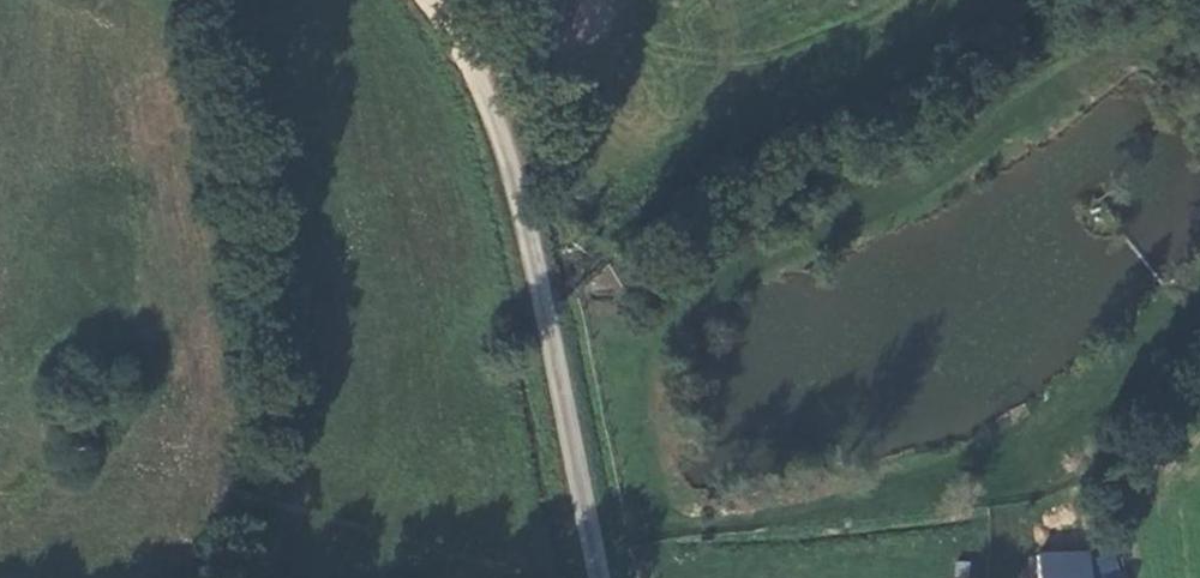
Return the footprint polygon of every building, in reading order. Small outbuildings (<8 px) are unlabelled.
[(1036,577),(1088,577),(1086,558),(1034,563),(1036,577)]
